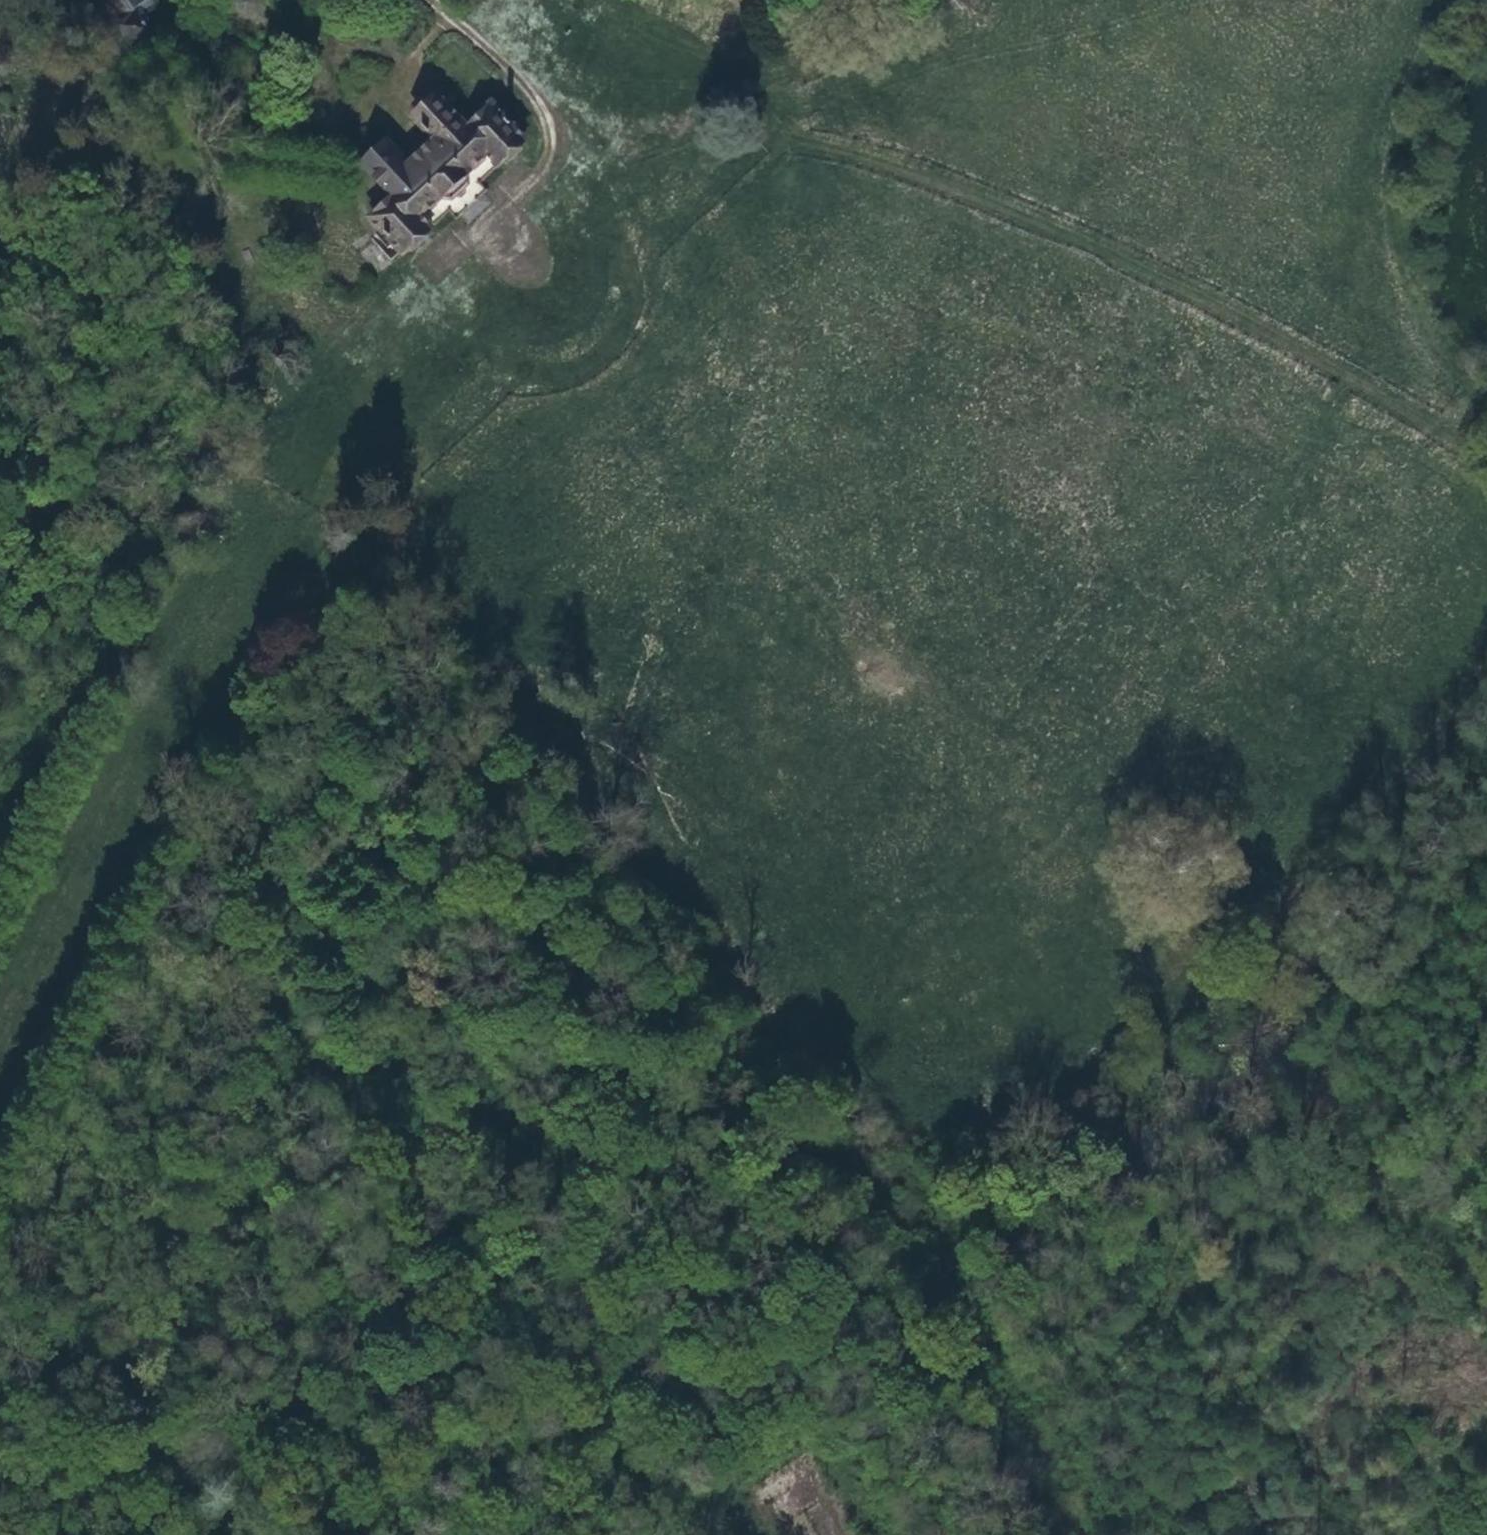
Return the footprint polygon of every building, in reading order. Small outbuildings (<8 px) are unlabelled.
[(126,36),(147,21),(137,8),(148,0),(102,0),(126,36)] [(413,160),(410,163),(381,130),(356,153),(384,186),(361,206),(393,244),(419,221),(410,208),(435,187),(450,189),(463,176),(463,161),(479,145),(490,158),(518,134),(484,98),(459,121),(430,87),(406,108),(428,132),(423,137),(416,128),(402,142),(408,149),(406,151),(413,160)]
